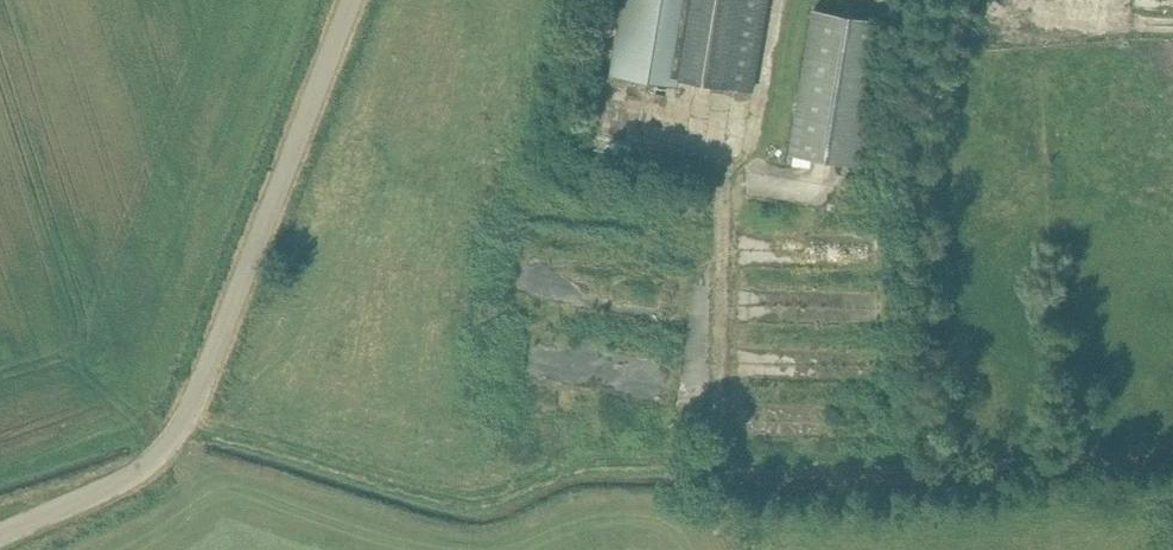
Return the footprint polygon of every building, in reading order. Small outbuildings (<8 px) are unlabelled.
[(612,74),(678,85),(680,76),(753,88),(768,0),(624,0),(612,74)] [(813,8),(789,153),(862,165),(887,20),(813,8)] [(1042,142),(1025,142),(1025,151),(1042,151),(1042,142)]
